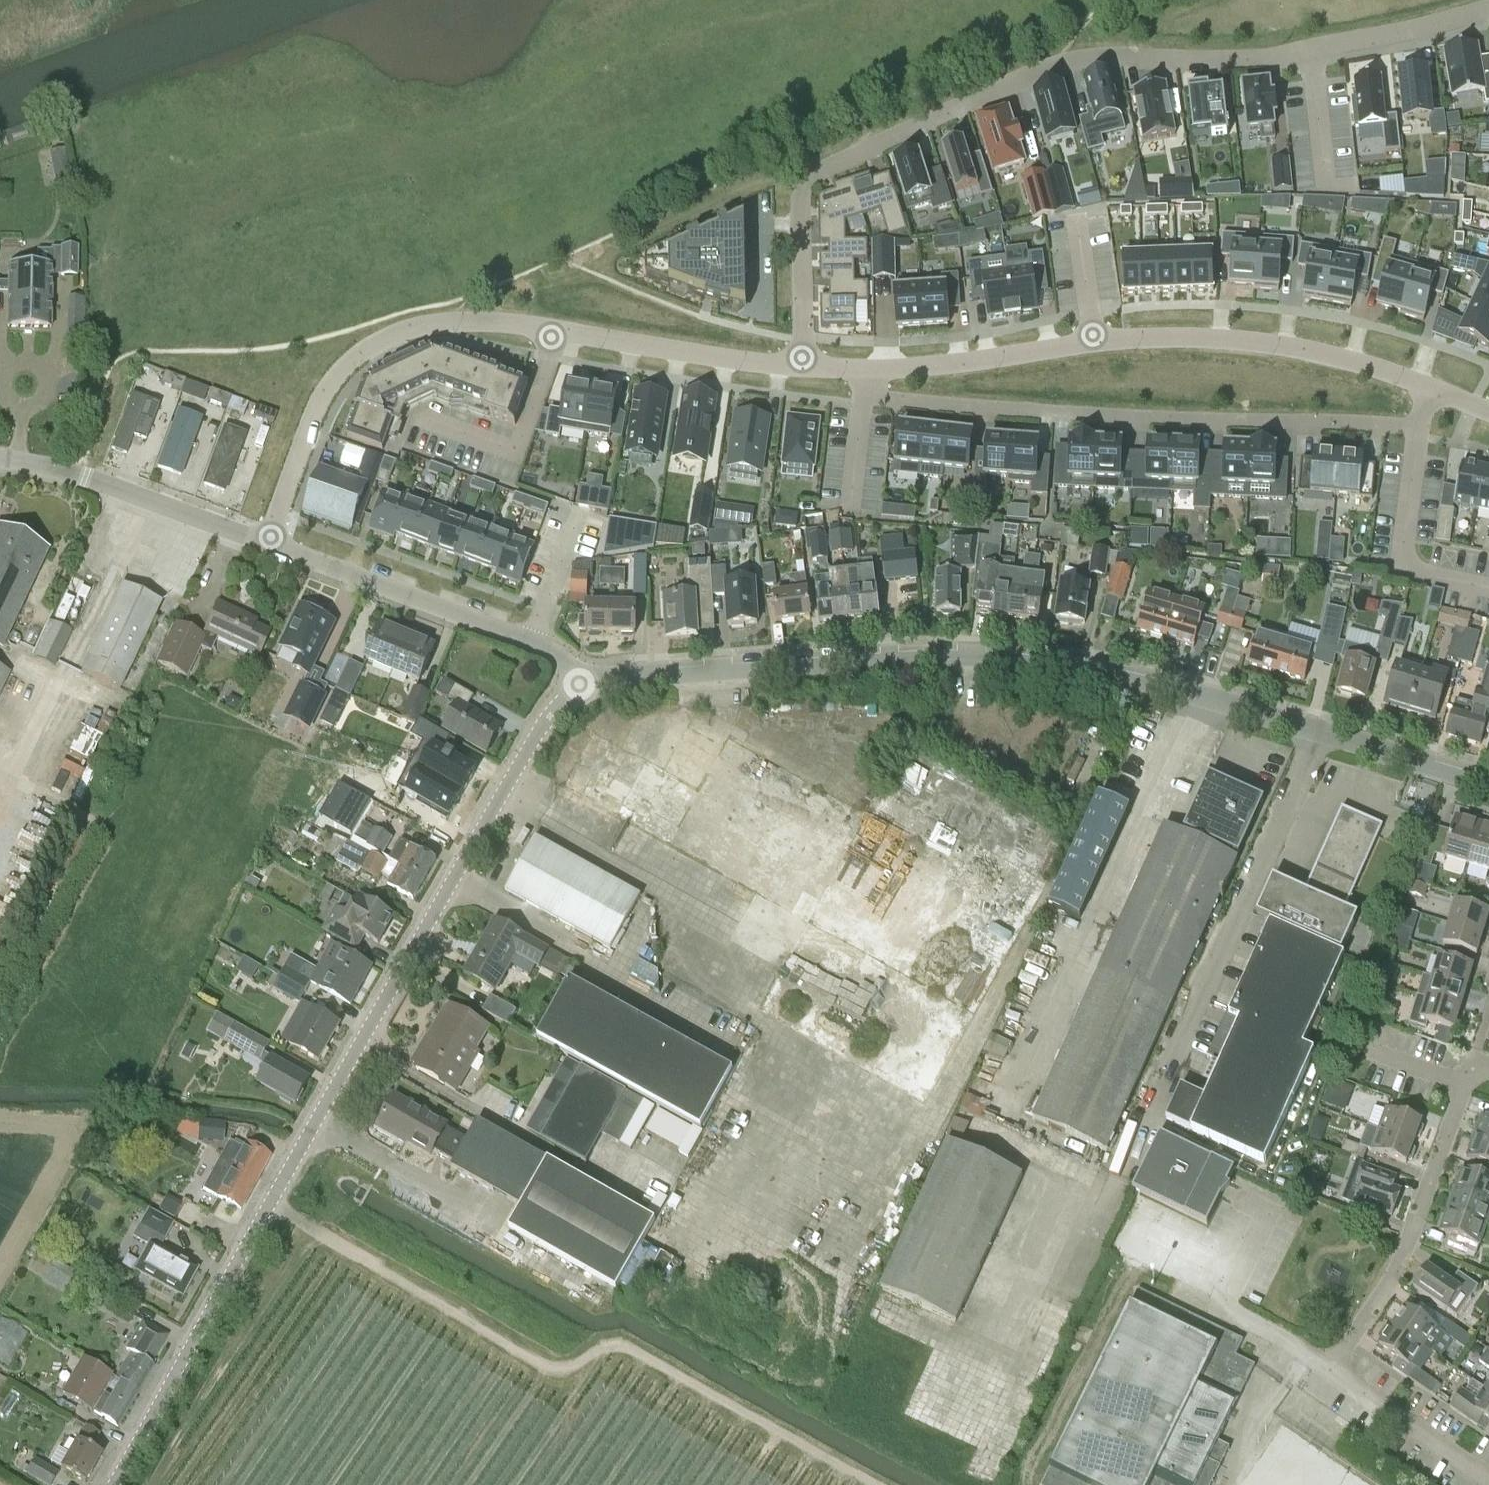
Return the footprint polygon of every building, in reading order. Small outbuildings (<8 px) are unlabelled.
[(1444,50),(1452,97),(1484,92),(1486,104),(1488,103),(1488,73),(1482,75),(1477,45),(1444,50)] [(1406,73),(1400,73),(1405,121),(1432,118),(1426,70),(1421,71),(1421,67),(1405,69),(1406,73)] [(1110,76),(1084,83),(1093,116),(1079,120),(1088,151),(1103,147),(1100,137),(1124,130),(1110,76)] [(1358,110),(1354,110),(1356,128),(1382,125),(1385,153),(1401,151),(1397,116),(1385,117),(1381,77),(1355,80),(1358,110)] [(1273,115),(1276,115),(1274,95),(1271,95),(1269,82),(1265,83),(1264,79),(1248,81),(1248,85),(1244,85),(1248,130),(1261,129),(1262,141),(1275,140),(1273,128),(1274,128),(1273,115)] [(1144,141),(1175,135),(1165,84),(1134,90),(1144,141)] [(1227,134),(1227,135),(1229,135),(1228,127),(1229,127),(1229,121),(1227,121),(1223,88),(1222,88),(1209,90),(1209,85),(1188,87),(1193,133),(1211,131),(1212,136),(1227,134)] [(1063,87),(1035,94),(1048,141),(1075,133),(1063,87)] [(984,119),(979,121),(995,174),(1024,165),(1018,146),(1022,145),(1017,130),(1013,131),(1007,112),(1002,113),(1001,109),(982,115),(984,119)] [(1457,113),(1445,116),(1447,128),(1460,126),(1457,113)] [(38,141),(49,182),(73,175),(62,135),(38,141)] [(971,162),(964,141),(964,140),(960,141),(955,143),(954,142),(951,143),(951,144),(942,147),(957,194),(978,188),(981,197),(993,193),(981,154),(980,154),(981,158),(971,162)] [(913,153),(898,157),(899,161),(894,162),(909,210),(932,203),(934,210),(952,205),(943,176),(927,181),(919,154),(914,156),(913,153)] [(1288,160),(1272,162),(1275,190),(1291,188),(1288,160)] [(1137,164),(1124,201),(1148,201),(1140,164),(1137,164)] [(852,180),(863,217),(880,212),(888,238),(908,232),(889,174),(871,180),(870,175),(852,180)] [(1063,174),(1046,179),(1055,214),(1072,209),(1063,174)] [(1451,175),(1451,182),(1465,185),(1466,176),(1451,175)] [(1045,179),(1024,185),(1033,219),(1054,214),(1045,179)] [(1444,179),(1406,183),(1407,196),(1444,198),(1444,179)] [(819,197),(819,244),(829,244),(854,244),(854,241),(854,220),(863,217),(852,180),(833,186),(835,192),(819,197)] [(1192,182),(1160,182),(1160,200),(1194,199),(1192,182)] [(1262,198),(1261,209),(1273,210),(1274,197),(1262,198)] [(1305,197),(1303,209),(1317,211),(1318,198),(1305,197)] [(1354,201),(1352,212),(1363,214),(1365,201),(1354,201)] [(1463,202),(1463,213),(1472,214),(1472,203),(1463,202)] [(1434,204),(1431,217),(1445,218),(1446,205),(1434,204)] [(1192,206),(1181,206),(1182,215),(1192,215),(1192,206)] [(1202,206),(1192,206),(1192,215),(1203,215),(1202,206)] [(1157,207),(1146,207),(1146,216),(1157,216),(1157,207)] [(1167,207),(1157,207),(1157,216),(1168,216),(1167,207)] [(1131,208),(1121,208),(1121,217),(1132,217),(1131,208)] [(1463,213),(1462,224),(1471,224),(1472,214),(1463,213)] [(646,256),(646,274),(746,311),(746,215),(646,256)] [(1266,225),(1266,236),(1297,237),(1298,227),(1266,225)] [(1231,285),(1254,287),(1258,237),(1222,235),(1221,258),(1233,258),(1231,285)] [(1455,235),(1455,246),(1464,246),(1464,235),(1455,235)] [(958,236),(946,238),(947,250),(959,248),(958,236)] [(1293,263),(1294,240),(1258,237),(1254,287),(1254,290),(1278,292),(1281,262),(1293,263)] [(1385,280),(1378,306),(1400,312),(1414,264),(1393,259),(1397,244),(1384,240),(1373,277),(1385,280)] [(820,255),(820,286),(830,286),(855,285),(855,284),(854,262),(868,262),(867,241),(854,241),(854,244),(829,244),(829,255),(820,255)] [(894,243),(873,243),(873,279),(895,279),(894,243)] [(1303,299),(1327,303),(1336,251),(1301,245),(1297,267),(1309,270),(1303,299)] [(37,266),(8,266),(8,284),(8,290),(7,327),(50,328),(51,276),(76,277),(77,248),(60,248),(60,249),(51,248),(51,251),(37,250),(37,266)] [(1010,270),(1015,315),(1023,315),(1023,311),(1040,309),(1038,293),(1052,291),(1047,251),(1031,253),(1032,267),(1010,270)] [(1368,280),(1372,257),(1336,251),(1327,303),(1351,307),(1356,278),(1368,280)] [(1195,253),(1177,254),(1179,293),(1197,292),(1195,253)] [(1213,253),(1195,253),(1197,292),(1214,292),(1213,253)] [(1177,254),(1160,255),(1161,293),(1179,293),(1177,254)] [(1142,255),(1124,256),(1125,295),(1144,294),(1142,255)] [(1160,255),(1142,255),(1144,294),(1161,293),(1160,255)] [(1474,274),(1477,262),(1454,257),(1451,268),(1474,274)] [(1015,315),(1010,270),(987,272),(985,259),(970,261),(974,300),(988,299),(990,316),(1005,314),(1006,316),(1015,315)] [(1443,297),(1449,274),(1414,264),(1400,312),(1400,315),(1423,322),(1431,293),(1443,297)] [(1475,304),(1488,311),(1488,274),(1475,304)] [(924,328),(948,326),(947,304),(959,303),(958,276),(942,277),(942,281),(921,283),(924,328)] [(821,297),(821,328),(856,327),(855,304),(869,304),(868,283),(855,284),(855,285),(830,286),(830,297),(821,297)] [(924,328),(921,283),(896,285),(899,330),(924,328)] [(1488,348),(1488,311),(1475,304),(1461,335),(1488,348)] [(1432,335),(1452,342),(1461,323),(1438,313),(1432,335)] [(71,314),(71,335),(83,335),(83,314),(71,314)] [(365,385),(356,408),(356,409),(358,410),(348,438),(383,450),(393,422),(383,418),(384,413),(434,390),(487,409),(485,415),(515,426),(516,424),(515,424),(528,386),(501,377),(503,372),(473,361),(473,364),(445,354),(443,360),(434,357),(431,351),(417,358),(416,356),(383,371),(384,373),(369,380),(370,382),(365,385)] [(139,363),(131,386),(156,395),(160,384),(181,391),(185,380),(184,379),(164,372),(139,363)] [(202,402),(208,388),(185,380),(181,391),(179,394),(202,402)] [(561,429),(586,434),(594,385),(579,382),(578,385),(568,383),(563,411),(550,409),(546,435),(560,438),(561,429)] [(610,438),(618,392),(608,390),(608,387),(594,385),(586,434),(610,438)] [(206,400),(225,408),(226,408),(230,398),(230,397),(210,389),(206,400)] [(165,405),(132,394),(113,448),(130,455),(137,435),(150,439),(165,405)] [(638,395),(628,455),(656,459),(665,400),(638,395)] [(686,395),(677,454),(706,458),(715,399),(686,395)] [(226,409),(243,415),(247,403),(230,397),(230,398),(226,408),(226,409)] [(276,413),(255,406),(251,417),(272,425),(276,413)] [(736,413),(728,468),(761,473),(769,418),(736,413)] [(819,424),(788,420),(784,468),(815,472),(819,424)] [(195,427),(180,421),(162,467),(177,473),(195,427)] [(906,426),(901,426),(895,474),(920,476),(926,428),(921,428),(922,424),(907,423),(906,426)] [(250,431),(228,424),(205,483),(228,492),(250,431)] [(920,476),(943,479),(944,469),(948,431),(926,428),(920,476)] [(948,431),(944,469),(968,472),(972,434),(948,431)] [(1094,489),(1096,441),(1092,440),(1092,437),(1077,436),(1077,440),(1071,439),(1071,454),(1056,453),(1055,487),(1094,489)] [(1133,491),(1134,457),(1120,456),(1121,442),(1116,441),(1116,438),(1101,437),(1101,441),(1096,441),(1094,489),(1133,491)] [(1010,478),(1012,439),(988,438),(987,461),(976,460),(974,490),(986,491),(987,476),(1010,478)] [(1013,439),(1010,478),(1009,483),(1032,484),(1032,495),(1047,496),(1049,465),(1036,464),(1038,441),(1013,439)] [(1194,510),(1209,510),(1210,497),(1212,461),(1198,460),(1199,444),(1194,444),(1194,440),(1179,439),(1178,443),(1172,443),(1170,493),(1195,494),(1194,510)] [(1170,493),(1172,443),(1149,441),(1148,458),(1134,457),(1133,491),(1170,493)] [(1210,497),(1248,499),(1251,443),(1235,442),(1235,446),(1226,445),(1225,461),(1212,461),(1210,497)] [(1248,499),(1286,500),(1288,464),(1275,464),(1275,448),(1266,447),(1266,444),(1251,443),(1248,499)] [(371,452),(360,482),(374,487),(380,472),(385,457),(371,452)] [(1301,460),(1298,493),(1335,497),(1339,454),(1324,453),(1324,457),(1314,456),(1313,461),(1301,460)] [(1339,454),(1335,497),(1372,500),(1375,466),(1363,465),(1363,461),(1354,460),(1354,456),(1339,454)] [(391,476),(397,462),(385,457),(380,472),(391,476)] [(428,472),(440,477),(443,467),(431,463),(428,472)] [(1453,506),(1477,511),(1486,469),(1463,464),(1464,463),(1462,463),(1453,506)] [(443,467),(440,477),(451,481),(454,471),(443,467)] [(1488,513),(1488,469),(1486,469),(1477,511),(1488,513)] [(320,471),(306,510),(352,527),(366,488),(320,471)] [(470,488),(481,492),(485,482),(474,478),(470,488)] [(485,482),(481,492),(493,496),(496,486),(485,482)] [(581,486),(577,506),(608,512),(611,492),(581,486)] [(371,531),(393,539),(408,498),(407,497),(406,501),(385,493),(371,531)] [(512,503),(523,507),(527,497),(516,493),(512,503)] [(696,494),(691,529),(706,532),(712,497),(696,494)] [(527,497),(523,507),(523,509),(545,517),(549,505),(527,497)] [(395,536),(416,543),(429,505),(408,498),(393,539),(394,539),(395,536)] [(939,502),(931,501),(930,513),(938,514),(939,502)] [(416,543),(437,551),(450,513),(429,505),(416,543)] [(718,506),(716,520),(740,523),(742,509),(718,506)] [(916,509),(883,506),(882,518),(915,521),(916,509)] [(1029,522),(1030,508),(1010,506),(1010,508),(1008,508),(1007,520),(1029,522)] [(1449,544),(1454,511),(1440,509),(1436,542),(1449,544)] [(797,529),(798,514),(777,512),(775,526),(797,529)] [(437,551),(457,558),(471,520),(450,513),(437,551)] [(964,517),(951,516),(950,525),(963,526),(964,517)] [(457,558),(478,566),(492,528),(471,520),(457,558)] [(610,521),(604,557),(654,548),(657,529),(656,528),(654,542),(632,539),(634,525),(610,521)] [(1020,528),(1004,526),(1002,538),(1018,540),(1020,528)] [(2,648),(48,550),(0,528),(0,647),(2,648)] [(497,577),(498,577),(513,536),(492,528),(478,566),(499,573),(497,577)] [(1148,530),(1129,529),(1128,547),(1148,547),(1148,530)] [(850,531),(840,532),(842,553),(852,552),(850,531)] [(832,554),(842,553),(840,532),(830,533),(832,554)] [(825,534),(810,535),(813,561),(827,560),(825,534)] [(513,536),(498,577),(520,585),(534,547),(513,540),(514,536),(513,536)] [(918,578),(915,552),(904,553),(902,537),(881,539),(885,581),(918,578)] [(1187,539),(1170,538),(1168,551),(1186,552),(1187,539)] [(960,568),(975,568),(979,545),(979,539),(952,539),(952,572),(960,573),(960,568)] [(1281,542),(1280,560),(1291,560),(1292,542),(1281,542)] [(1333,542),(1332,554),(1345,555),(1346,543),(1333,542)] [(977,602),(976,614),(993,616),(998,572),(1001,547),(979,545),(975,568),(971,601),(977,602)] [(1319,545),(1318,563),(1330,564),(1332,546),(1319,545)] [(705,556),(704,546),(692,548),(692,557),(705,556)] [(1105,577),(1108,552),(1093,550),(1090,575),(1105,577)] [(1136,553),(1120,550),(1106,597),(1122,601),(1136,553)] [(647,557),(634,556),(634,580),(646,581),(647,557)] [(1025,556),(1024,557),(1022,575),(1013,574),(1011,590),(1007,618),(1023,620),(1027,593),(1029,593),(1032,573),(1034,572),(1035,557),(1025,556)] [(1037,622),(1040,622),(1045,578),(1037,577),(1040,558),(1035,557),(1034,572),(1032,573),(1029,593),(1027,593),(1023,620),(1027,620),(1029,623),(1034,623),(1037,622)] [(714,614),(713,596),(710,561),(686,562),(688,594),(664,596),(666,636),(698,634),(697,615),(714,614)] [(879,592),(875,589),(872,561),(859,562),(859,569),(860,569),(862,589),(861,590),(863,618),(878,616),(878,612),(881,608),(879,592)] [(591,577),(592,563),(592,562),(573,565),(573,575),(572,575),(572,576),(588,577),(591,577)] [(778,622),(810,618),(804,564),(797,565),(798,575),(790,576),(792,592),(774,595),(778,622)] [(711,568),(713,596),(727,595),(728,625),(731,625),(732,628),(744,627),(744,624),(757,623),(755,581),(727,582),(726,567),(711,568)] [(599,586),(612,587),(612,570),(600,569),(599,586)] [(860,569),(859,569),(844,571),(846,592),(849,619),(863,618),(861,590),(862,589),(860,569)] [(625,570),(612,570),(612,587),(624,587),(625,570)] [(829,572),(830,580),(828,580),(829,593),(831,593),(834,621),(849,619),(846,592),(844,571),(829,572)] [(936,612),(940,612),(944,616),(952,616),(955,613),(960,613),(960,573),(952,572),(936,572),(936,612)] [(998,572),(993,616),(1007,618),(1011,590),(1013,574),(998,572)] [(572,576),(571,592),(571,594),(587,595),(588,577),(572,576)] [(828,580),(815,582),(819,622),(834,621),(831,593),(829,593),(828,580)] [(121,585),(81,672),(119,690),(160,604),(121,585)] [(1084,624),(1089,589),(1061,585),(1056,620),(1059,621),(1060,625),(1068,626),(1069,622),(1084,624)] [(1239,591),(1227,588),(1216,625),(1228,628),(1237,598),(1239,591)] [(1136,631),(1165,640),(1175,606),(1176,606),(1178,601),(1148,592),(1136,631)] [(1250,602),(1237,598),(1228,628),(1241,632),(1250,602)] [(587,604),(587,616),(579,616),(578,630),(586,630),(586,633),(611,633),(611,601),(602,600),(602,605),(587,604)] [(620,601),(611,601),(611,633),(635,634),(636,605),(620,605),(620,601)] [(216,638),(257,657),(268,633),(253,626),(255,621),(218,604),(202,637),(174,624),(156,663),(185,676),(199,647),(210,652),(216,638)] [(1386,618),(1380,640),(1393,644),(1400,618),(1402,608),(1385,604),(1382,617),(1386,618)] [(294,668),(308,675),(334,623),(316,614),(316,610),(308,606),(304,608),(300,606),(280,648),(299,657),(294,668)] [(1193,648),(1204,613),(1190,609),(1190,610),(1176,606),(1175,606),(1165,640),(1193,648)] [(1406,647),(1414,621),(1400,618),(1393,644),(1406,647)] [(70,630),(50,620),(32,657),(52,666),(70,630)] [(365,662),(392,673),(408,635),(381,624),(365,662)] [(1465,642),(1468,630),(1455,627),(1446,658),(1459,662),(1465,642)] [(1247,665),(1276,674),(1286,639),(1258,630),(1247,665)] [(1319,643),(1335,647),(1338,635),(1322,631),(1319,643)] [(435,646),(408,635),(392,673),(419,684),(435,646)] [(1286,639),(1276,674),(1304,682),(1315,645),(1301,641),(1300,643),(1286,639)] [(1348,660),(1339,693),(1365,700),(1379,652),(1339,641),(1336,650),(1343,652),(1342,658),(1348,660)] [(1465,642),(1459,662),(1471,665),(1477,645),(1465,642)] [(349,661),(336,690),(350,697),(364,668),(349,661)] [(1385,706),(1410,714),(1420,680),(1422,673),(1397,666),(1385,706)] [(10,673),(0,669),(0,695),(10,673)] [(1433,676),(1422,673),(1420,680),(1410,714),(1435,721),(1448,675),(1435,671),(1433,676)] [(1447,737),(1480,747),(1484,733),(1488,734),(1488,672),(1487,671),(1481,692),(1479,691),(1475,706),(1457,701),(1447,737)] [(501,727),(490,721),(467,708),(474,696),(444,679),(436,693),(447,700),(448,698),(458,704),(444,729),(486,753),(501,727)] [(303,686),(287,718),(308,728),(324,696),(303,686)] [(415,688),(403,718),(417,724),(419,719),(418,719),(429,694),(415,688)] [(336,690),(331,700),(345,707),(350,697),(336,690)] [(84,711),(58,770),(87,783),(93,769),(86,766),(105,720),(84,711)] [(411,764),(410,764),(463,795),(463,794),(469,783),(476,772),(471,769),(455,760),(457,758),(455,757),(454,760),(450,757),(451,755),(450,754),(449,756),(442,753),(451,738),(420,720),(411,736),(423,743),(419,751),(412,763),(411,764)] [(410,765),(398,787),(419,800),(433,808),(431,812),(447,821),(455,807),(462,795),(463,795),(410,764),(410,765)] [(1237,860),(1232,858),(1233,855),(1239,857),(1264,802),(1209,778),(1184,832),(1189,835),(1188,838),(1165,827),(1148,864),(1223,898),(1225,895),(1222,894),(1237,860)] [(1099,797),(1049,907),(1080,920),(1129,810),(1099,797)] [(1342,809),(1303,894),(1273,880),(1257,915),(1341,953),(1357,919),(1344,913),(1383,828),(1342,809)] [(1431,826),(1427,838),(1419,865),(1431,869),(1435,855),(1468,866),(1481,825),(1457,818),(1453,833),(1431,826)] [(382,855),(392,838),(375,828),(374,829),(362,821),(350,842),(357,845),(359,842),(382,855)] [(1481,825),(1468,866),(1488,872),(1488,827),(1481,825)] [(400,839),(389,859),(424,880),(436,860),(411,845),(400,839)] [(535,840),(522,863),(505,892),(611,951),(640,899),(535,840)] [(350,842),(349,841),(337,862),(358,874),(361,870),(379,879),(381,875),(391,880),(388,885),(413,900),(424,880),(389,859),(382,856),(382,855),(359,842),(357,845),(350,842)] [(1148,864),(1132,901),(1205,933),(1220,898),(1223,899),(1223,898),(1148,864)] [(1426,888),(1413,883),(1410,894),(1423,899),(1426,888)] [(355,931),(377,943),(393,916),(359,896),(356,901),(345,895),(337,909),(336,909),(324,931),(347,944),(355,931)] [(1205,933),(1132,901),(1115,938),(1187,971),(1205,933)] [(1455,904),(1448,926),(1482,936),(1488,914),(1455,904)] [(466,974),(496,991),(516,956),(539,968),(548,952),(496,923),(466,974)] [(1344,956),(1269,923),(1229,1016),(1239,1021),(1303,1049),(1344,956)] [(1476,956),(1482,936),(1448,926),(1442,946),(1476,956)] [(1395,939),(1409,943),(1413,932),(1399,928),(1395,939)] [(1091,992),(1163,1025),(1187,971),(1115,938),(1091,992)] [(1409,943),(1395,939),(1392,949),(1406,953),(1409,943)] [(292,957),(280,978),(306,993),(312,982),(320,987),(350,1004),(371,966),(341,949),(326,974),(304,961),(303,963),(292,957)] [(1439,958),(1433,978),(1432,979),(1466,989),(1472,968),(1439,958)] [(1379,978),(1383,979),(1394,983),(1398,969),(1383,965),(1379,978)] [(306,993),(280,978),(273,974),(267,985),(300,1003),(306,993)] [(1459,1011),(1466,989),(1432,979),(1433,978),(1424,975),(1417,998),(1459,1011)] [(569,1057),(601,999),(569,982),(537,1039),(569,1057)] [(1091,992),(1074,1029),(1147,1062),(1163,1025),(1091,992)] [(484,1011),(509,1025),(516,1011),(492,998),(484,1011)] [(1459,1011),(1417,998),(1408,1025),(1425,1030),(1427,1024),(1453,1032),(1459,1011)] [(657,1030),(601,999),(569,1057),(625,1088),(657,1030)] [(282,1039),(318,1060),(338,1024),(303,1004),(282,1039)] [(1378,1015),(1386,1018),(1391,1020),(1394,1009),(1381,1005),(1378,1015)] [(415,1068),(438,1082),(457,1094),(467,1077),(465,1076),(478,1053),(475,1051),(488,1029),(448,1006),(428,1040),(431,1042),(426,1049),(422,1046),(412,1062),(417,1065),(415,1068)] [(250,1046),(264,1054),(264,1053),(270,1044),(218,1014),(208,1031),(246,1053),(250,1046)] [(1229,1016),(1226,1015),(1207,1058),(1216,1062),(1201,1096),(1187,1129),(1264,1164),(1314,1052),(1303,1049),(1239,1021),(1229,1016)] [(1130,1099),(1147,1062),(1074,1029),(1058,1066),(1130,1099)] [(625,1088),(655,1104),(702,1130),(733,1072),(657,1030),(625,1088)] [(309,1079),(264,1053),(264,1054),(260,1061),(267,1065),(258,1082),(281,1095),(279,1099),(290,1105),(292,1102),(295,1103),(296,1101),(298,1102),(304,1093),(302,1091),(309,1079)] [(567,1059),(535,1116),(527,1130),(587,1164),(603,1134),(630,1149),(654,1108),(567,1059)] [(1130,1099),(1058,1066),(1033,1121),(1105,1154),(1130,1099)] [(1350,1087),(1332,1080),(1324,1102),(1341,1108),(1350,1087)] [(1166,1120),(1187,1129),(1201,1096),(1180,1087),(1166,1120)] [(451,1168),(521,1207),(508,1229),(616,1290),(655,1221),(477,1120),(466,1140),(446,1128),(447,1126),(395,1097),(378,1126),(430,1155),(433,1150),(454,1162),(451,1168)] [(1422,1128),(1419,1125),(1420,1122),(1385,1110),(1378,1133),(1413,1145),(1415,1139),(1419,1138),(1422,1128)] [(646,1131),(680,1150),(679,1153),(688,1157),(702,1132),(693,1127),(692,1130),(657,1111),(646,1131)] [(1473,1139),(1488,1145),(1488,1120),(1481,1117),(1473,1139)] [(196,1138),(221,1139),(221,1121),(197,1120),(196,1138)] [(1415,1151),(1412,1147),(1413,1145),(1378,1133),(1371,1153),(1406,1165),(1407,1162),(1412,1161),(1415,1151)] [(1206,1227),(1220,1199),(1220,1198),(1217,1196),(1220,1190),(1223,1185),(1226,1187),(1232,1175),(1234,1171),(1159,1135),(1132,1191),(1135,1192),(1206,1227)] [(1473,1139),(1466,1158),(1488,1167),(1488,1145),(1473,1139)] [(201,1188),(239,1209),(268,1156),(245,1144),(242,1149),(227,1141),(201,1188)] [(985,1160),(948,1143),(915,1215),(951,1233),(968,1196),(985,1160)] [(1022,1177),(985,1160),(968,1196),(1005,1213),(1022,1177)] [(1353,1205),(1392,1219),(1401,1195),(1384,1189),(1388,1177),(1361,1167),(1357,1179),(1362,1181),(1353,1205)] [(1462,1170),(1453,1192),(1488,1204),(1488,1180),(1462,1170)] [(1445,1213),(1485,1227),(1488,1216),(1488,1204),(1453,1192),(1445,1213)] [(968,1196),(951,1233),(988,1250),(1005,1213),(968,1196)] [(149,1246),(136,1270),(181,1295),(195,1269),(153,1246),(167,1220),(149,1210),(134,1237),(149,1246)] [(1445,1213),(1438,1232),(1450,1236),(1444,1251),(1465,1258),(1467,1253),(1475,1256),(1485,1227),(1445,1213)] [(951,1233),(915,1215),(880,1289),(953,1324),(988,1250),(951,1233)] [(62,1281),(75,1288),(81,1277),(56,1263),(48,1277),(60,1285),(62,1281)] [(1413,1283),(1416,1284),(1413,1288),(1447,1312),(1461,1292),(1471,1298),(1478,1287),(1458,1273),(1450,1284),(1427,1268),(1421,1277),(1418,1276),(1413,1283)] [(1136,1291),(1040,1484),(1211,1484),(1228,1449),(1216,1443),(1254,1367),(1234,1357),(1241,1342),(1164,1304),(1136,1291)] [(1024,1326),(1058,1341),(1070,1312),(1037,1298),(1024,1326)] [(1406,1307),(1392,1326),(1423,1347),(1432,1353),(1444,1334),(1439,1331),(1406,1307)] [(27,1329),(0,1318),(0,1360),(12,1365),(27,1329)] [(1474,1339),(1447,1320),(1439,1331),(1444,1334),(1467,1350),(1474,1339)] [(120,1381),(120,1382),(137,1392),(155,1362),(152,1360),(166,1336),(141,1321),(139,1325),(125,1349),(129,1352),(114,1378),(120,1381)] [(1410,1366),(1423,1347),(1392,1326),(1390,1329),(1385,1329),(1379,1337),(1381,1341),(1379,1345),(1400,1359),(1393,1369),(1408,1379),(1431,1395),(1438,1386),(1410,1366)] [(1488,1350),(1479,1362),(1488,1369),(1488,1350)] [(89,1410),(102,1388),(108,1392),(115,1379),(109,1375),(82,1359),(61,1394),(89,1410)] [(1484,1389),(1473,1381),(1465,1392),(1462,1390),(1449,1407),(1476,1426),(1482,1417),(1488,1421),(1488,1393),(1484,1389)] [(116,1427),(137,1392),(120,1382),(111,1397),(104,1393),(93,1412),(116,1427)] [(98,1433),(85,1426),(77,1441),(76,1440),(59,1469),(84,1483),(100,1454),(90,1448),(98,1433)] [(58,1473),(33,1459),(25,1473),(45,1484),(51,1484),(58,1473)]
